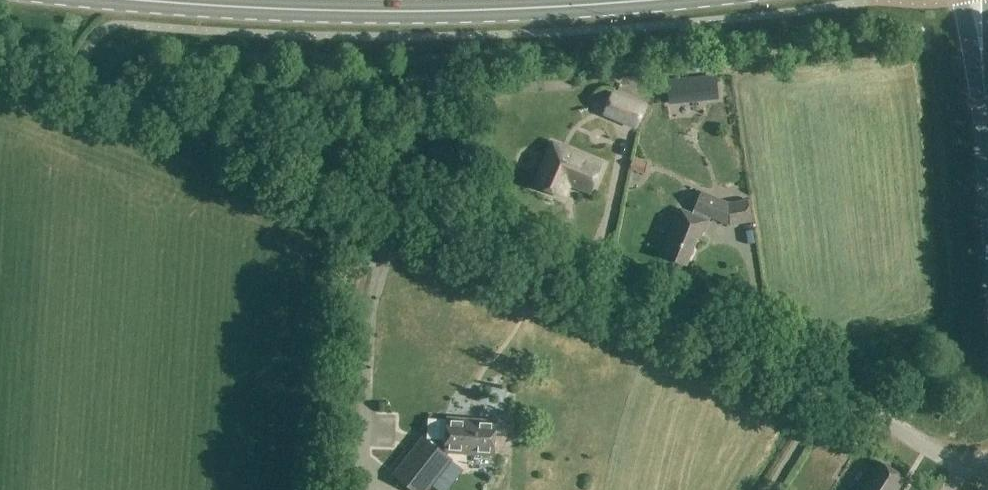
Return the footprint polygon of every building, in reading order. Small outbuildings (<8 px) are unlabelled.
[(670,105),(718,101),(715,77),(668,81),(670,105)] [(601,114),(634,128),(643,106),(610,92),(601,114)] [(603,166),(554,145),(536,187),(563,199),(569,184),(592,194),(603,166)] [(649,165),(666,168),(668,157),(651,154),(649,165)] [(646,163),(632,161),(630,172),(644,174),(646,163)] [(682,210),(663,257),(687,267),(697,240),(701,242),(710,219),(721,223),(732,226),(752,222),(748,201),(729,205),(701,194),(693,214),(682,210)] [(448,452),(494,456),(496,423),(449,420),(447,442),(426,440),(423,438),(394,476),(412,489),(429,489),(452,461),(447,457),(448,452)] [(905,479),(879,463),(863,489),(898,489),(905,479)]
